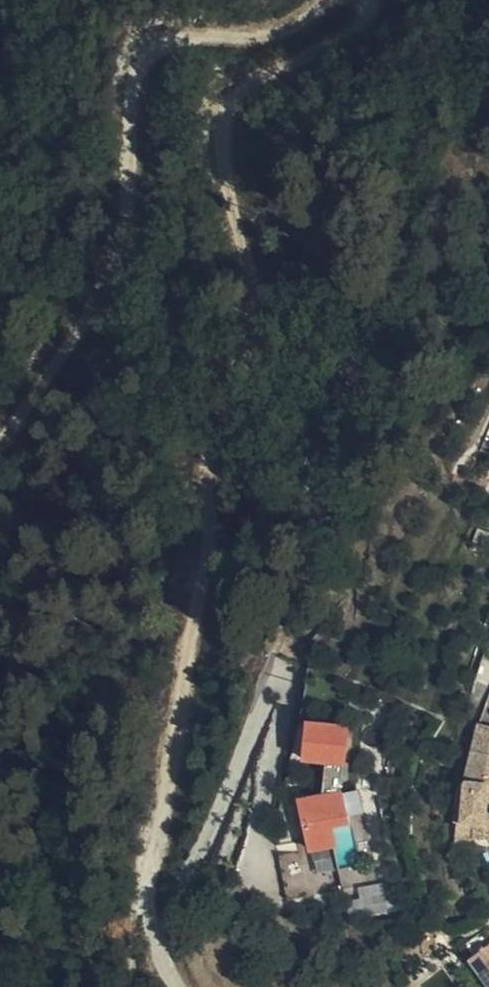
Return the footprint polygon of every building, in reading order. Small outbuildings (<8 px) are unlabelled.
[(480,837),(488,838),(488,723),(486,723),(465,779),(465,787),(460,787),(458,822),(460,822),(481,824),(480,837)] [(355,732),(317,728),(313,764),(333,765),(330,800),(350,796),(351,780),(352,765),(355,732)] [(330,800),(310,805),(320,854),(344,849),(338,823),(355,820),(350,796),(330,800)] [(480,845),(480,837),(481,824),(460,822),(459,845),(480,845)] [(372,869),(349,874),(353,893),(377,888),(372,869)] [(471,960),(488,984),(488,948),(471,960)]
